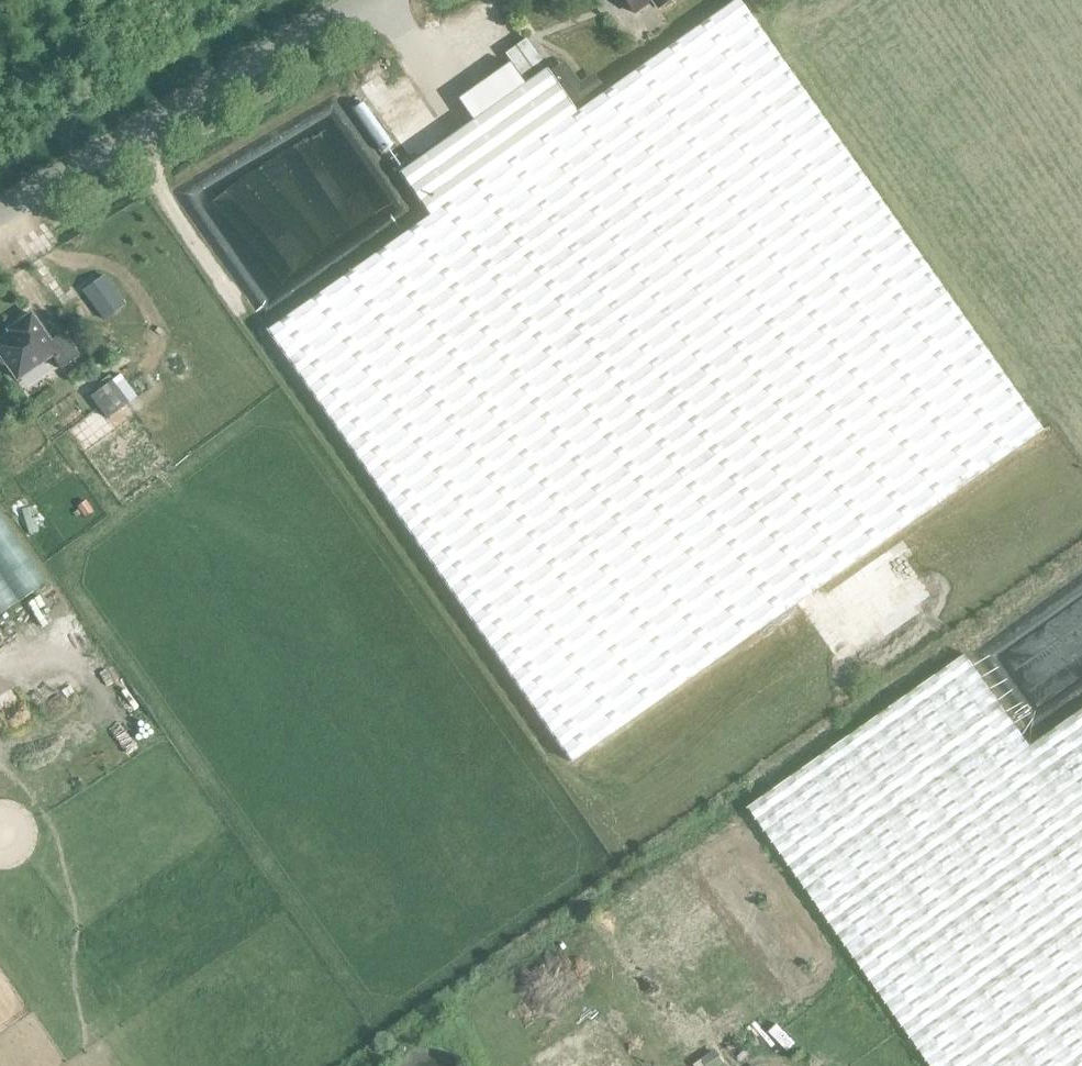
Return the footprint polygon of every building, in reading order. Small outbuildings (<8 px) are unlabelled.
[(471,122),(399,173),(429,216),(267,330),(572,762),(1042,431),(739,0),(735,0),(576,112),(545,69),(471,122)] [(634,14),(652,1),(657,9),(669,0),(624,0),(634,14)] [(104,276),(83,291),(104,320),(125,305),(104,276)] [(50,341),(31,314),(16,325),(18,328),(0,341),(0,362),(2,365),(5,363),(17,380),(51,356),(61,369),(79,356),(62,333),(50,341)] [(110,381),(89,396),(104,417),(126,402),(110,381)] [(46,582),(0,516),(0,614),(46,582)] [(1030,746),(965,654),(747,808),(930,1065),(1081,1065),(1081,820),(1030,746)] [(1030,746),(1081,820),(1081,710),(1030,746)]
